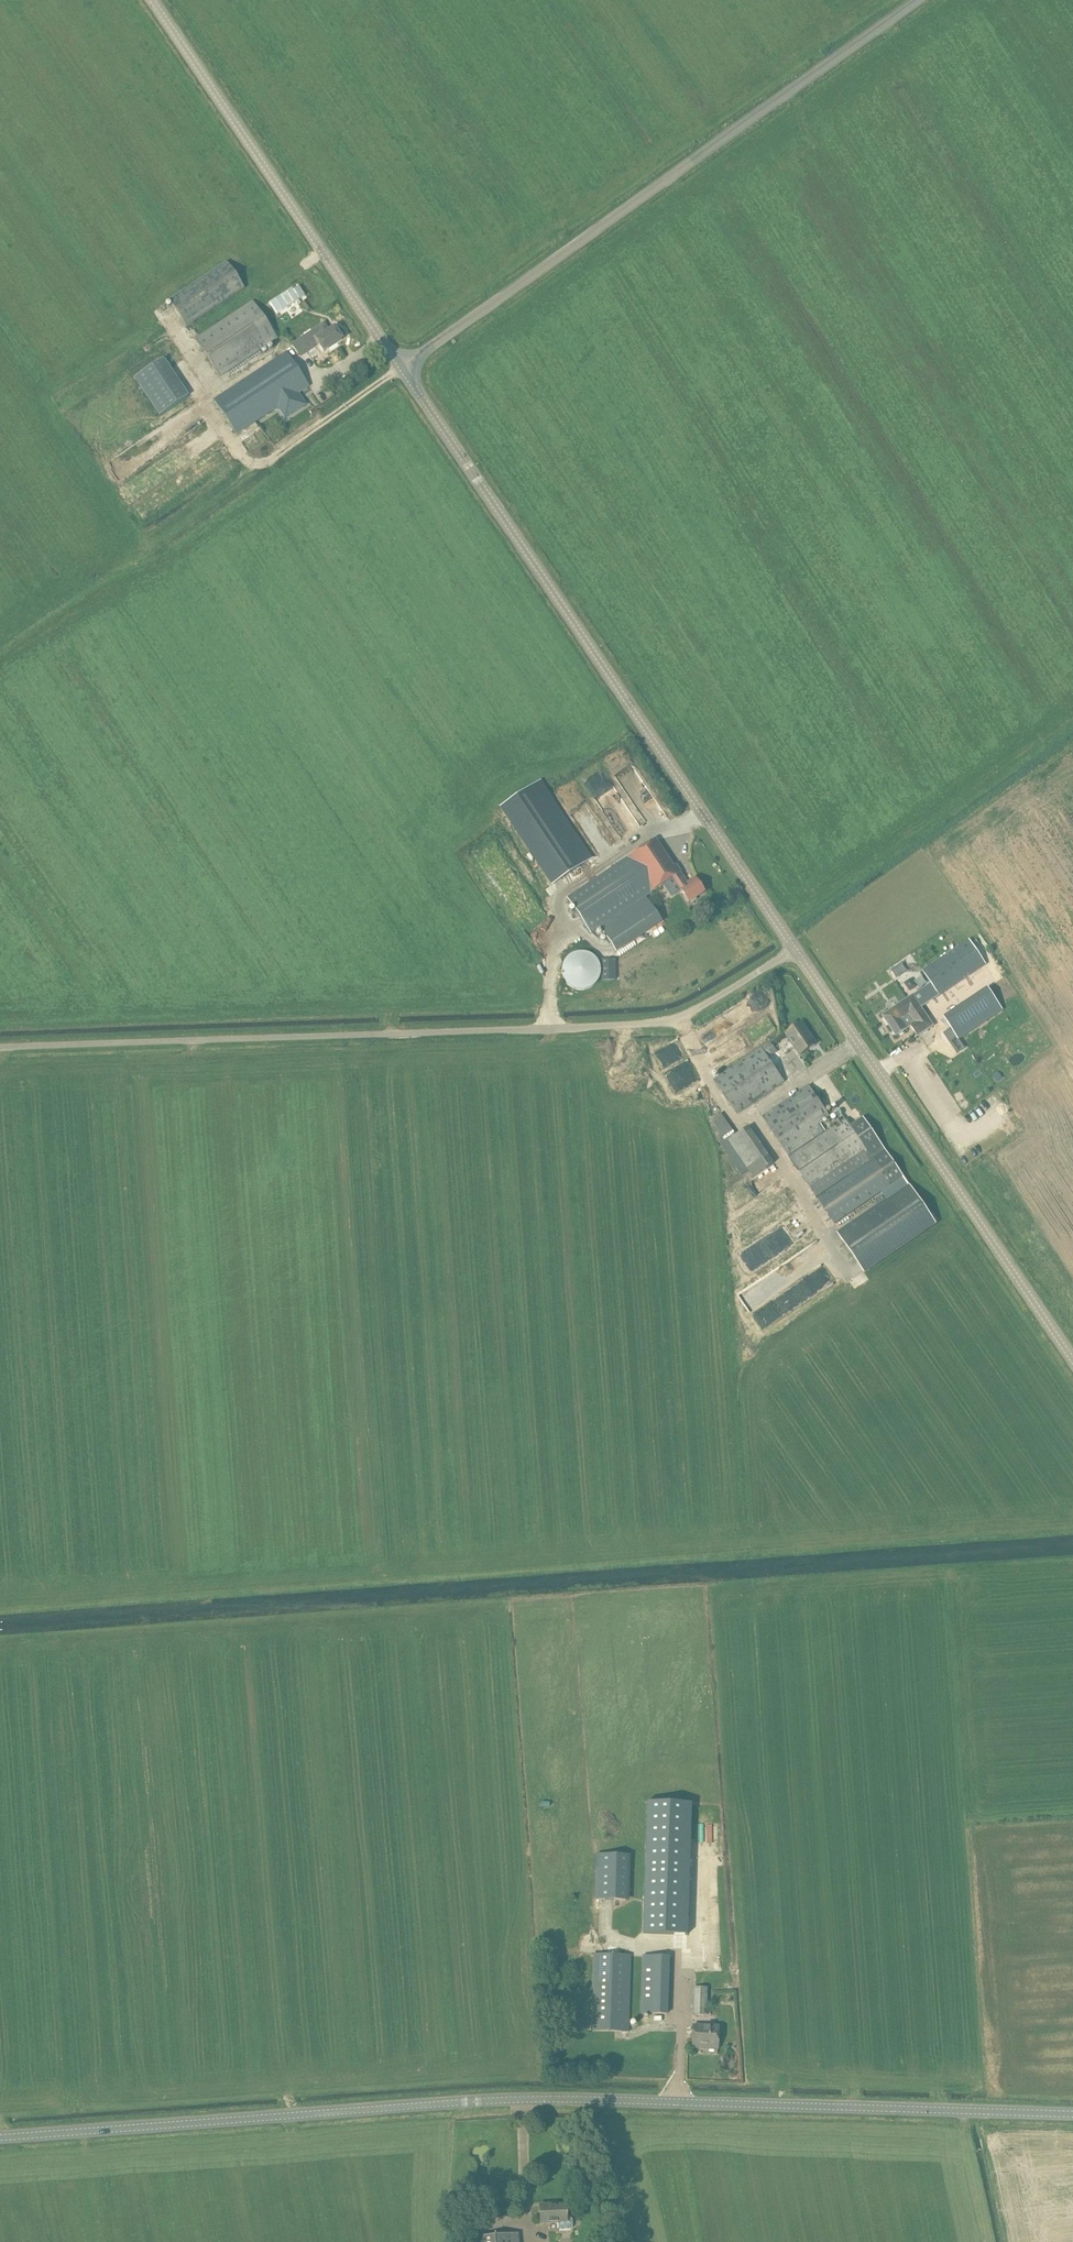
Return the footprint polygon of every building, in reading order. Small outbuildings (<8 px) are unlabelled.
[(244,288),(227,262),(169,301),(186,327),(244,288)] [(277,338),(253,301),(195,339),(219,376),(277,338)] [(328,331),(323,324),(292,345),(300,357),(318,345),(323,352),(342,339),(334,327),(328,331)] [(250,377),(214,400),(236,434),(273,410),(277,407),(285,419),(307,405),(299,393),(309,386),(300,372),(291,359),(286,352),(285,353),(250,377)] [(188,398),(162,359),(134,377),(160,416),(188,398)] [(539,782),(502,807),(553,884),(590,859),(539,782)] [(645,846),(567,898),(584,924),(590,933),(672,878),(681,891),(689,903),(704,893),(695,879),(687,884),(680,873),(681,872),(676,864),(672,867),(654,840),(645,846)] [(913,996),(883,1016),(896,1036),(907,1028),(901,1019),(909,1014),(915,1022),(911,1025),(918,1036),(933,1026),(921,1008),(927,1004),(939,996),(986,964),(969,939),(923,971),(929,980),(931,983),(929,985),(915,994),(913,996)] [(562,970),(562,971),(562,972),(562,974),(562,975),(563,976),(563,978),(564,979),(564,980),(565,981),(566,982),(566,983),(567,984),(568,985),(569,986),(570,987),(572,988),(573,988),(574,989),(575,989),(577,990),(578,990),(579,990),(581,990),(582,990),(583,990),(585,990),(586,990),(587,989),(588,989),(590,988),(591,988),(592,987),(593,986),(594,985),(595,984),(596,983),(597,982),(598,981),(598,980),(599,979),(599,978),(600,976),(600,975),(600,974),(601,972),(601,971),(601,970),(600,968),(600,967),(600,966),(599,964),(599,963),(598,962),(598,961),(597,960),(596,958),(595,957),(594,957),(593,956),(592,955),(591,954),(590,953),(588,953),(587,952),(586,952),(585,952),(583,952),(582,952),(581,952),(579,952),(578,952),(577,952),(575,952),(574,953),(573,954),(572,954),(570,955),(569,956),(568,957),(567,957),(566,958),(566,960),(565,961),(564,962),(564,963),(563,964),(563,966),(562,967),(562,968),(562,970)] [(610,959),(602,960),(602,973),(602,980),(615,980),(615,973),(610,973),(610,968),(610,959)] [(1002,1010),(987,988),(944,1018),(959,1040),(1002,1010)] [(727,1030),(705,1042),(715,1060),(739,1047),(739,1048),(768,1032),(776,1028),(770,1018),(731,1038),(727,1030)] [(808,1032),(802,1024),(786,1034),(801,1055),(816,1045),(816,1044),(814,1045),(806,1034),(808,1032)] [(767,1045),(714,1080),(721,1089),(736,1112),(782,1081),(766,1058),(773,1054),(767,1045)] [(800,1092),(761,1118),(782,1149),(783,1148),(789,1156),(824,1133),(818,1125),(821,1123),(830,1117),(809,1086),(800,1092)] [(887,1151),(863,1117),(851,1126),(850,1124),(847,1119),(838,1125),(789,1158),(817,1199),(878,1158),(887,1151)] [(716,1125),(722,1146),(741,1174),(749,1169),(728,1139),(736,1134),(725,1118),(716,1125)] [(840,1234),(865,1270),(935,1222),(887,1151),(878,1158),(895,1183),(889,1187),(895,1196),(840,1234)] [(878,1158),(817,1199),(834,1224),(886,1189),(889,1187),(895,1183),(878,1158)] [(797,1255),(809,1271),(818,1264),(814,1259),(825,1251),(817,1240),(797,1255)] [(595,1899),(626,1900),(628,1855),(597,1854),(595,1899)] [(632,1955),(595,1953),(591,2030),(628,2031),(632,1955)] [(641,1956),(641,1966),(667,1967),(667,1957),(641,1956)] [(693,1989),(692,2016),(705,2016),(706,2016),(707,1988),(693,1987),(693,1989)] [(717,2048),(718,2044),(718,2028),(693,2027),(692,2048),(717,2048)] [(566,2218),(566,2216),(566,2205),(549,2206),(549,2205),(540,2205),(540,2216),(541,2224),(558,2223),(558,2228),(561,2230),(570,2229),(572,2227),(572,2220),(570,2218),(566,2218)]
